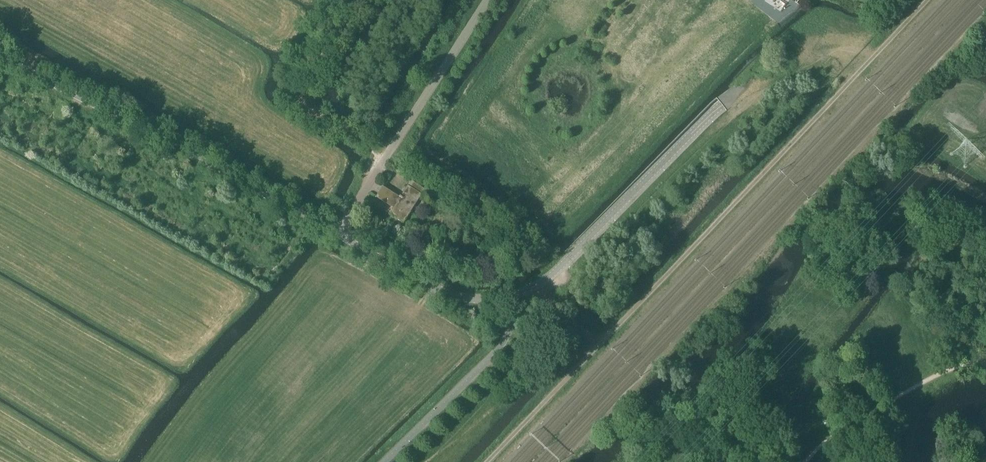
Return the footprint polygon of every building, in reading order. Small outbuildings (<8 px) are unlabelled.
[(394,208),(390,214),(403,223),(422,194),(408,185),(400,197),(383,186),(376,197),(394,208)] [(453,214),(441,207),(437,213),(448,221),(453,214)]
